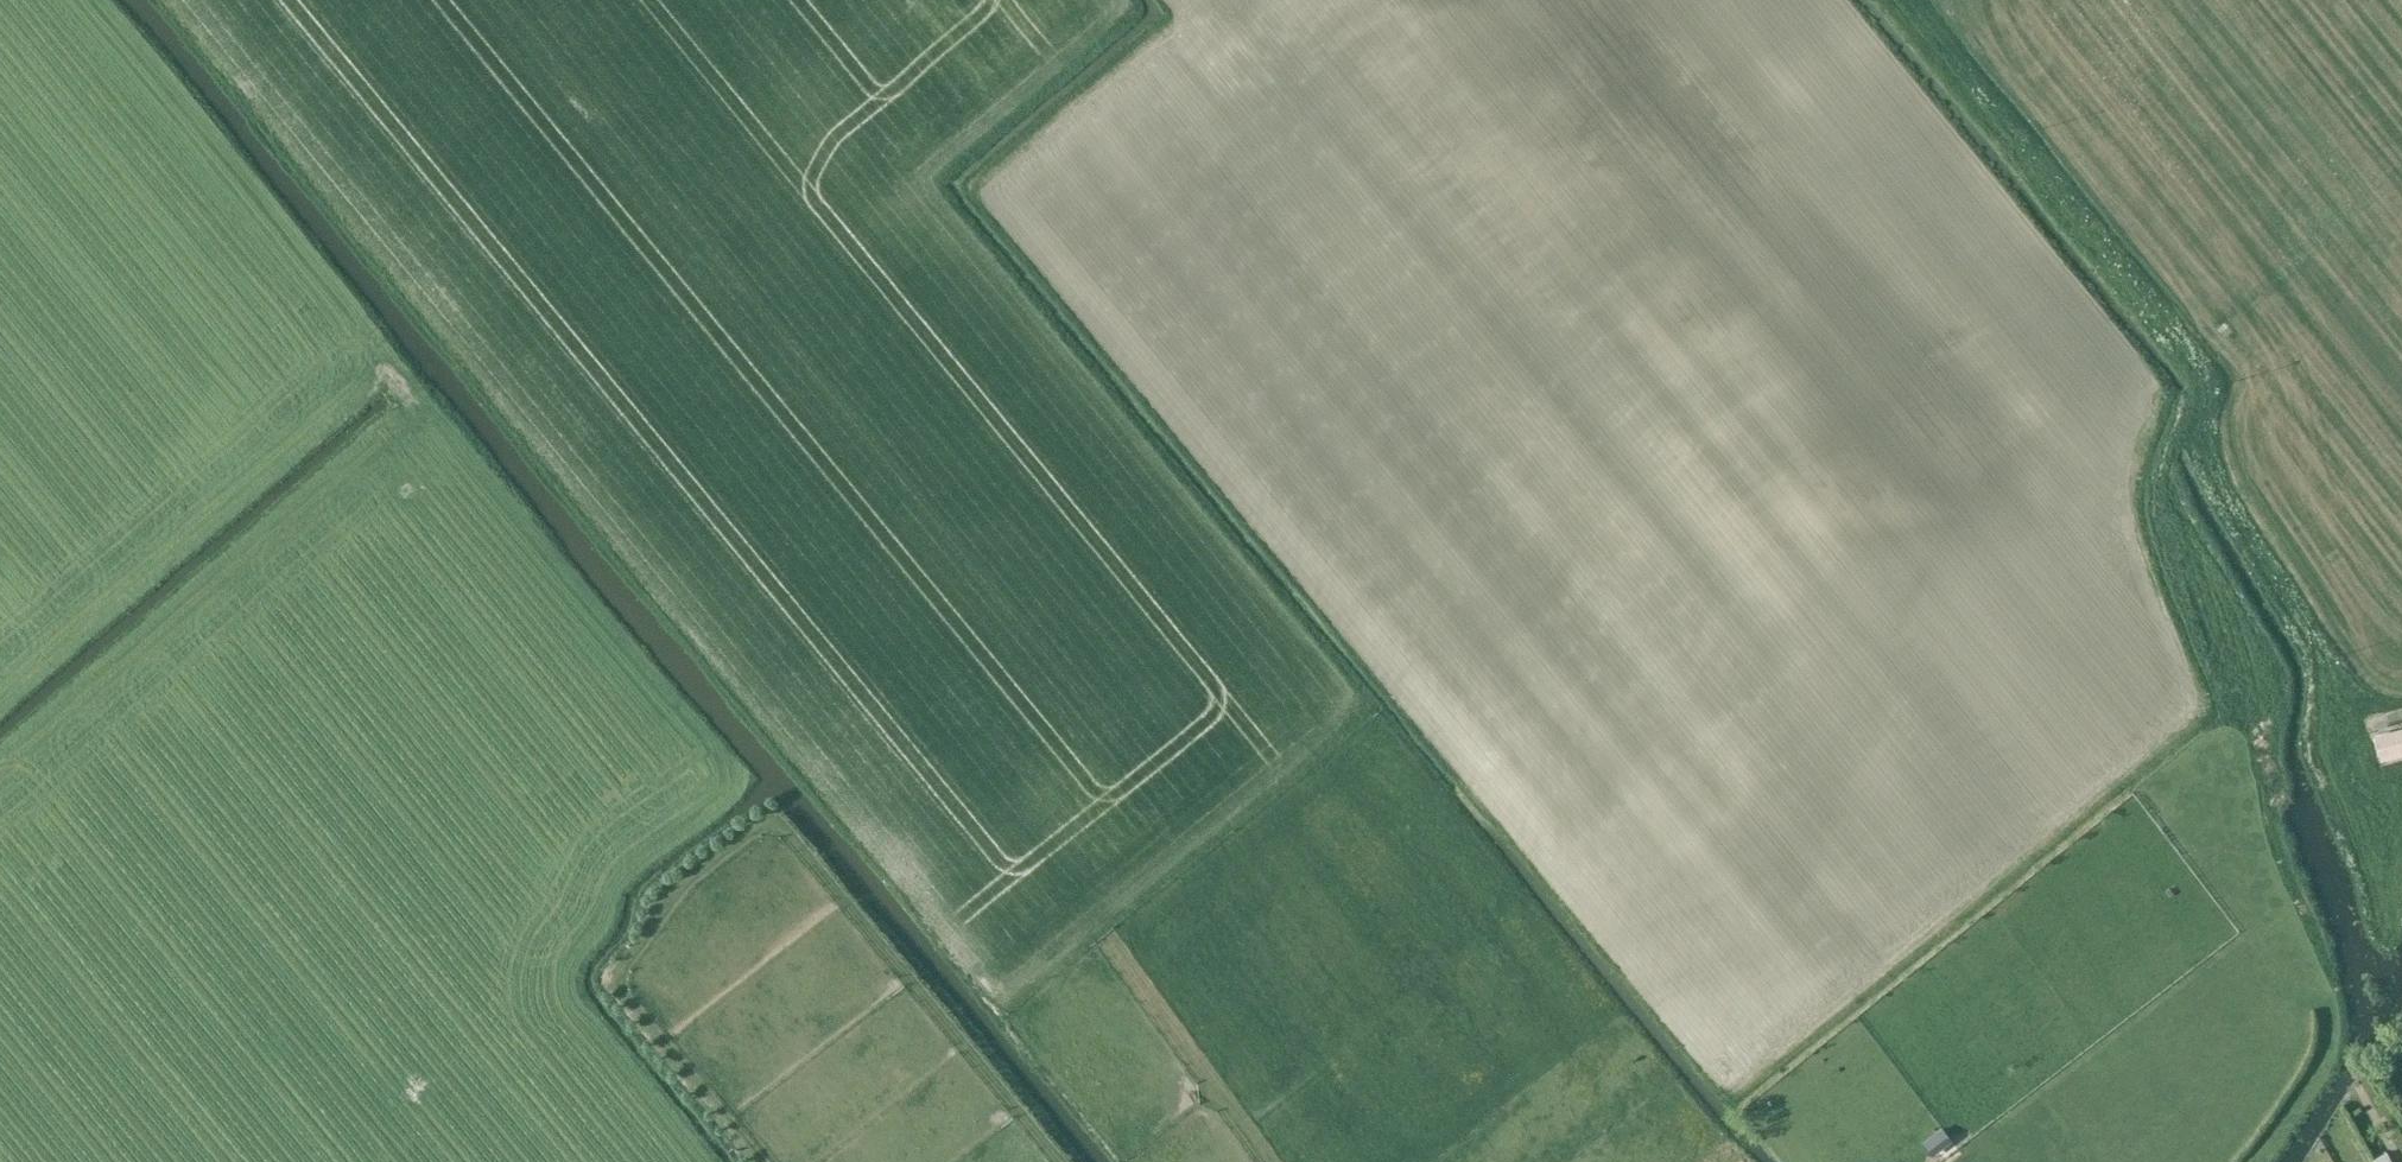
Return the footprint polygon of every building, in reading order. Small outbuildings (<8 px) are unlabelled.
[(2401,754),(2401,727),(2374,733),(2380,760),(2401,754)] [(1941,1129),(1924,1141),(1933,1153),(1949,1141),(1941,1129)] [(2374,1159),(2375,1161),(2392,1161),(2387,1152),(2374,1159)]
